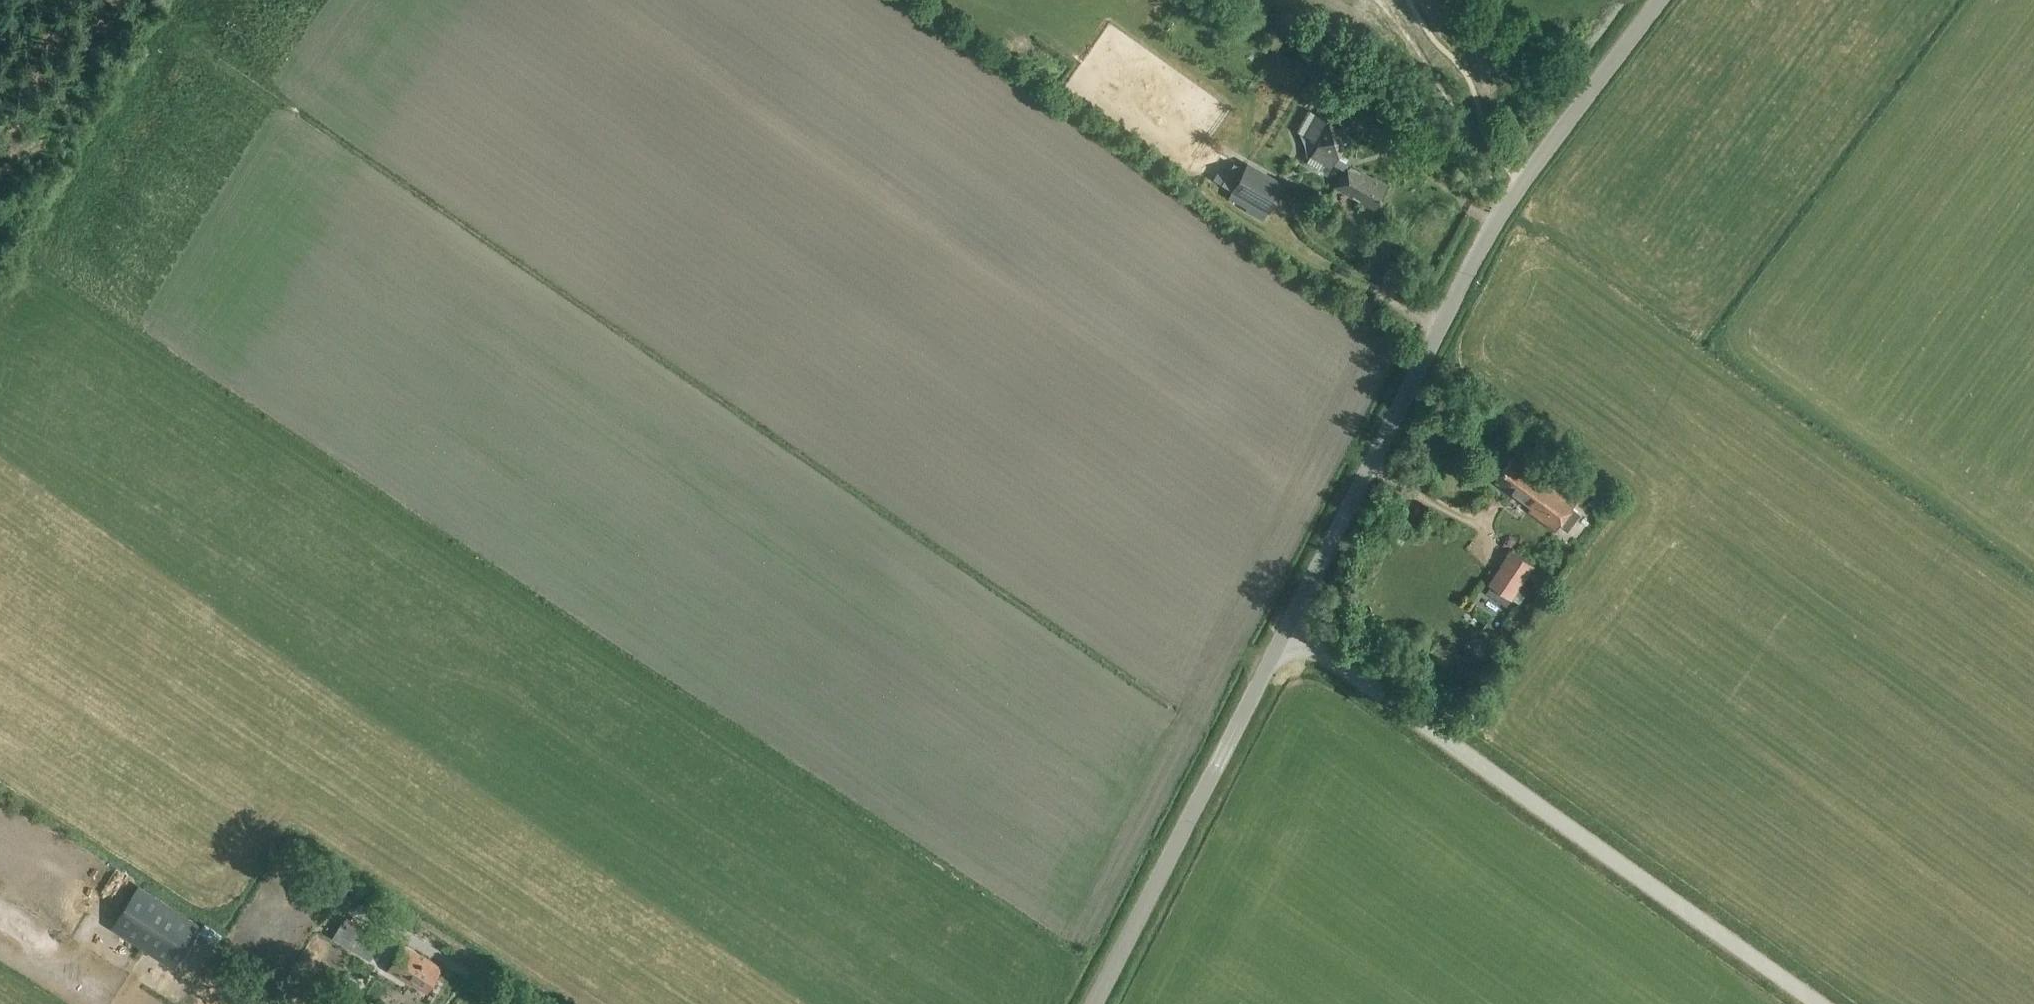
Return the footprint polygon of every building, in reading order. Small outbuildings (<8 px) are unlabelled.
[(1371,178),(1334,158),(1349,133),(1354,124),(1344,119),(1338,127),(1316,114),(1304,135),(1316,142),(1309,154),(1330,166),(1332,163),(1343,169),(1333,186),(1351,197),(1352,195),(1359,199),(1358,201),(1373,210),(1387,186),(1371,178)] [(1279,189),(1243,168),(1231,190),(1267,211),(1279,189)] [(1512,459),(1495,481),(1531,507),(1528,511),(1554,531),(1576,501),(1558,487),(1556,489),(1538,475),(1537,477),(1512,459)] [(1503,606),(1509,599),(1510,600),(1532,568),(1510,551),(1488,583),(1490,585),(1485,592),(1503,606)] [(120,884),(128,890),(142,868),(134,863),(120,884)] [(135,891),(113,924),(176,965),(198,931),(135,891)] [(360,925),(344,916),(331,937),(344,945),(342,947),(355,953),(358,949),(369,956),(380,937),(371,932),(367,935),(357,927),(360,925)] [(441,967),(404,944),(387,971),(410,986),(414,980),(427,989),(441,967)]
